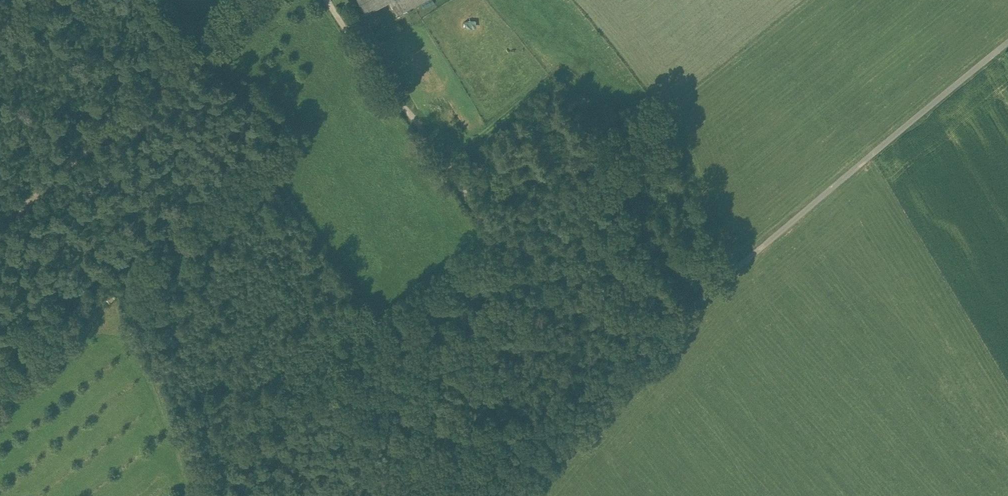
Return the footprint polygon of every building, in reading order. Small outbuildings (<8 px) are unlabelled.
[(366,17),(390,5),(396,17),(428,0),(357,0),(366,17)] [(106,301),(114,297),(109,289),(102,292),(106,301)]
